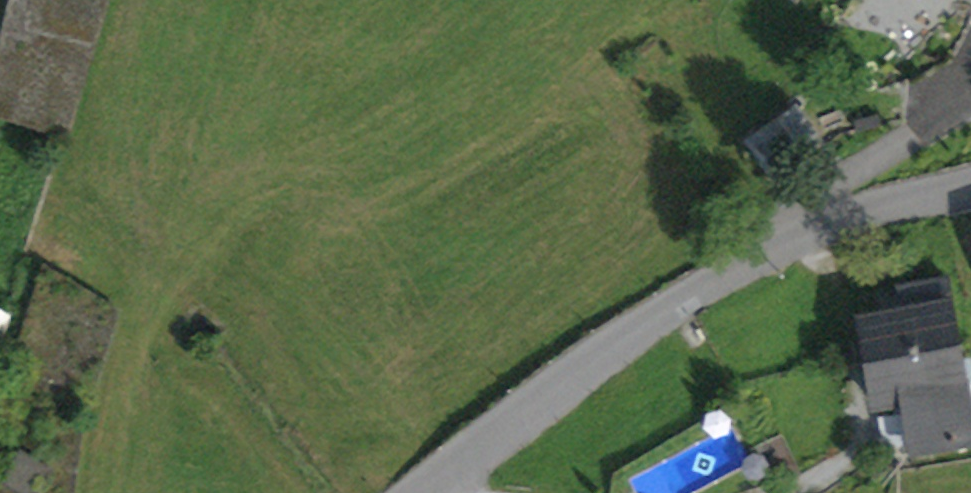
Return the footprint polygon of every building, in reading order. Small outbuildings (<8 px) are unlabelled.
[(65,132),(104,0),(10,0),(0,41),(0,111),(65,132)] [(796,108),(748,142),(775,180),(823,146),(796,108)] [(886,316),(862,320),(868,360),(957,346),(946,278),(898,286),(901,302),(903,313),(886,316)] [(886,316),(903,313),(901,302),(884,305),(886,316)] [(970,440),(970,436),(957,346),(868,360),(875,401),(902,397),(910,450),(970,440)] [(3,492),(73,492),(80,433),(5,387),(0,396),(0,492),(3,492)]
